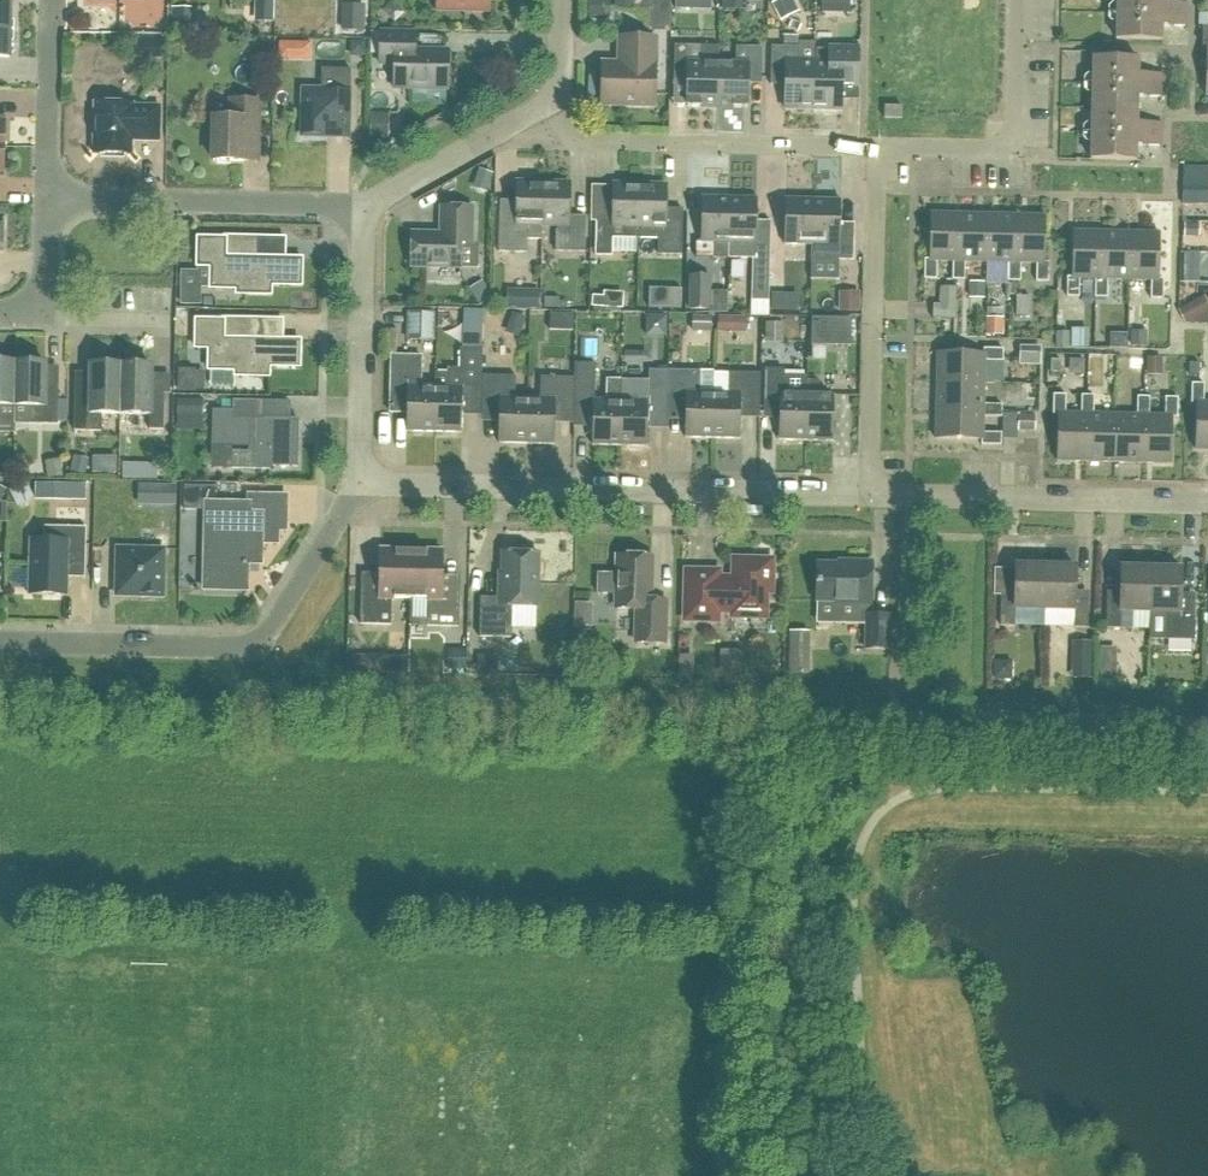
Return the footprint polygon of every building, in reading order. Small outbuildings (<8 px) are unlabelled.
[(273,0),(253,0),(253,23),(273,24),(273,0)] [(493,0),(436,0),(436,11),(467,11),(489,11),(490,0),(492,0),(493,0)] [(590,0),(590,17),(609,17),(609,0),(590,0)] [(674,9),(690,10),(690,0),(674,0),(674,9)] [(726,10),(741,9),(741,0),(725,0),(726,10)] [(774,6),(781,19),(796,11),(791,0),(784,0),(774,6)] [(852,0),(825,0),(825,11),(852,11),(852,0)] [(1163,0),(1118,0),(1118,14),(1188,16),(1189,4),(1163,3),(1163,0)] [(14,32),(14,23),(10,19),(10,5),(0,5),(0,32),(14,32)] [(344,12),(343,29),(362,29),(363,12),(344,12)] [(1188,27),(1188,16),(1118,14),(1117,40),(1163,41),(1163,26),(1188,27)] [(170,20),(170,33),(192,33),(192,20),(170,20)] [(14,32),(0,32),(0,58),(9,58),(9,45),(13,41),(14,32)] [(447,90),(448,51),(414,51),(414,33),(380,33),(379,64),(394,65),(393,89),(447,90)] [(783,37),(783,47),(798,48),(798,37),(783,37)] [(654,107),(655,39),(619,38),(619,65),(602,64),(601,105),(654,107)] [(279,43),(279,61),(294,61),(294,44),(279,43)] [(687,77),(686,107),(716,108),(717,65),(718,47),(674,46),(674,76),(687,77)] [(813,110),(814,61),(799,61),(799,48),(798,48),(783,47),(771,47),(770,86),(784,86),(784,109),(813,110)] [(717,65),(716,108),(747,109),(747,78),(761,78),(762,48),(734,48),(734,65),(717,65)] [(814,61),(813,110),(841,111),(842,87),(856,88),(857,49),(830,48),(830,62),(814,61)] [(1093,85),(1164,87),(1164,75),(1139,75),(1139,61),(1093,60),(1093,85)] [(349,138),(350,70),(321,69),(321,89),(302,89),(301,137),(349,138)] [(1164,99),(1164,87),(1093,85),(1092,110),(1138,111),(1138,98),(1164,99)] [(257,162),(258,101),(231,100),(231,119),(214,118),(213,161),(257,162)] [(159,142),(160,107),(133,106),(133,104),(94,103),(93,154),(132,155),(132,141),(159,142)] [(901,119),(901,107),(884,107),(884,119),(901,119)] [(1138,124),(1138,111),(1092,110),(1092,134),(1163,136),(1163,124),(1138,124)] [(372,115),(371,137),(386,138),(387,116),(372,115)] [(1162,148),(1163,136),(1092,134),(1091,161),(1137,162),(1137,147),(1162,148)] [(1207,206),(1207,181),(1182,181),(1181,206),(1207,206)] [(542,240),(542,226),(543,184),(517,183),(516,219),(499,219),(499,252),(527,253),(527,240),(542,240)] [(543,184),(542,226),(556,226),(556,251),(584,252),(585,217),(569,217),(569,184),(543,184)] [(638,238),(639,186),(613,185),(612,222),(596,222),(595,256),(612,256),(612,238),(638,238)] [(639,186),(638,238),(658,239),(657,255),(681,255),(682,222),(665,221),(666,186),(639,186)] [(728,244),(729,198),(701,197),(700,243),(712,244),(712,258),(728,259),(728,244)] [(756,198),(729,198),(728,244),(728,259),(741,259),(752,259),(751,293),(751,301),(768,302),(769,293),(769,255),(770,230),(756,229),(756,198)] [(811,246),(812,199),(785,199),(784,245),(811,246)] [(811,246),(811,259),(853,261),(854,231),(839,231),(840,200),(812,199),(811,246)] [(472,245),(472,209),(441,208),(440,234),(411,234),(411,268),(460,269),(460,244),(472,245)] [(958,262),(960,215),(930,214),(929,260),(924,260),(924,280),(936,280),(937,261),(952,262),(958,262)] [(986,263),(987,215),(960,215),(958,262),(952,262),(952,280),(964,281),(965,262),(986,263)] [(1014,263),(1015,216),(987,215),(986,263),(1008,263),(1008,282),(1020,282),(1021,264),(1014,263)] [(1014,263),(1021,264),(1036,264),(1036,282),(1048,283),(1049,263),(1043,263),(1044,216),(1015,216),(1014,263)] [(1185,226),(1185,237),(1195,237),(1196,226),(1185,226)] [(1101,280),(1102,232),(1073,232),(1072,278),(1067,278),(1066,298),(1079,298),(1079,280),(1095,280),(1101,280)] [(1129,281),(1130,233),(1102,232),(1101,280),(1095,280),(1094,298),(1107,299),(1107,280),(1129,281)] [(1130,233),(1129,281),(1151,281),(1150,300),(1163,300),(1163,280),(1158,280),(1159,234),(1130,233)] [(255,258),(255,238),(224,238),(224,239),(198,238),(197,266),(210,267),(210,288),(236,289),(236,294),(270,295),(271,285),(301,286),(302,259),(255,258)] [(1184,255),(1183,282),(1198,282),(1198,255),(1184,255)] [(709,312),(710,276),(688,276),(688,311),(709,312)] [(969,284),(969,298),(983,298),(984,285),(969,284)] [(483,286),(472,293),(479,305),(490,298),(483,286)] [(954,321),(955,288),(939,288),(938,305),(931,305),(931,319),(954,321)] [(201,290),(182,290),(181,304),(200,304),(201,290)] [(671,290),(670,309),(681,310),(682,290),(671,290)] [(508,291),(508,308),(538,309),(538,292),(508,291)] [(772,295),(772,312),(782,312),(783,295),(772,295)] [(1017,297),(1016,316),(1028,317),(1029,298),(1017,297)] [(839,298),(839,312),(858,312),(858,298),(839,298)] [(544,299),(544,309),(559,309),(559,300),(544,299)] [(1198,302),(1179,312),(1185,324),(1204,314),(1198,302)] [(491,313),(491,334),(526,335),(527,314),(491,313)] [(433,342),(434,314),(405,314),(405,341),(433,342)] [(549,315),(549,331),(573,332),(573,315),(549,315)] [(665,318),(644,317),(644,338),(664,338),(665,318)] [(850,347),(850,319),(810,318),(809,346),(850,347)] [(253,340),(253,320),(222,319),(222,321),(196,320),(195,348),(209,348),(208,370),(235,371),(235,376),(269,377),(269,367),(299,367),(300,341),(253,340)] [(693,319),(693,332),(709,332),(710,319),(693,319)] [(717,319),(717,332),(732,333),(732,319),(717,319)] [(986,319),(985,335),(1001,336),(1002,320),(986,319)] [(765,343),(782,343),(782,323),(765,323),(765,343)] [(1070,329),(1070,348),(1088,348),(1088,329),(1070,329)] [(1132,333),(1132,345),(1145,346),(1145,334),(1132,333)] [(1110,334),(1109,349),(1126,350),(1127,335),(1110,334)] [(1056,342),(1056,348),(1068,348),(1068,335),(1056,335),(1056,342)] [(481,388),(481,376),(482,348),(460,348),(459,369),(447,368),(447,373),(433,373),(433,386),(435,386),(434,433),(461,433),(462,388),(481,388)] [(1039,366),(1039,348),(1017,348),(1017,366),(1039,366)] [(936,382),(984,384),(984,362),(1003,362),(1003,350),(983,349),(983,354),(937,353),(936,382)] [(435,386),(433,386),(420,386),(421,357),(391,357),(390,395),(407,395),(406,432),(434,433),(435,386)] [(1129,359),(1129,373),(1142,373),(1143,359),(1129,359)] [(1147,359),(1147,372),(1160,372),(1160,360),(1147,359)] [(1083,360),(1069,360),(1069,375),(1083,376),(1083,360)] [(1049,361),(1049,374),(1059,374),(1059,361),(1049,361)] [(15,363),(0,363),(0,406),(14,406),(15,363)] [(15,363),(14,406),(44,407),(43,424),(57,425),(58,395),(44,394),(45,364),(15,363)] [(574,378),(573,408),(592,409),(592,446),(619,447),(620,400),(621,380),(606,380),(605,400),(594,400),(595,363),(575,363),(574,378)] [(120,415),(121,366),(91,365),(90,398),(74,398),(74,431),(101,432),(101,414),(120,415)] [(121,366),(120,415),(149,415),(149,430),(163,430),(164,400),(150,400),(151,366),(121,366)] [(194,393),(195,370),(177,370),(176,393),(194,393)] [(620,400),(619,447),(647,447),(647,417),(666,417),(667,371),(648,370),(648,380),(621,380),(620,400)] [(805,441),(807,381),(805,381),(805,377),(783,377),(783,371),(765,370),(764,408),(778,409),(778,441),(805,441)] [(712,439),(713,393),(700,392),(700,372),(667,371),(666,417),(667,408),(685,408),(685,439),(712,439)] [(713,393),(712,439),(740,440),(740,409),(759,410),(760,374),(727,374),(726,393),(713,393)] [(526,444),(527,398),(515,398),(515,377),(481,376),(481,388),(481,411),(499,411),(499,444),(526,444)] [(573,412),(573,408),(574,378),(540,377),(540,398),(527,398),(526,444),(554,445),(555,411),(573,412)] [(807,381),(805,441),(833,442),(834,395),(818,395),(818,382),(807,381)] [(983,405),(984,384),(936,382),(936,410),(983,411),(983,417),(1001,418),(1002,406),(983,405)] [(1203,403),(1204,385),(1191,384),(1191,404),(1196,404),(1195,450),(1207,451),(1207,403),(1203,403)] [(1087,414),(1081,414),(1065,414),(1065,396),(1053,395),(1053,415),(1058,415),(1057,461),(1086,462),(1087,414)] [(1114,463),(1115,415),(1093,415),(1094,396),(1081,396),(1081,414),(1087,414),(1086,462),(1114,463)] [(1143,416),(1149,416),(1149,398),(1137,397),(1136,416),(1115,415),(1114,463),(1141,463),(1143,416)] [(177,398),(177,416),(203,417),(203,401),(195,401),(195,398),(188,398),(177,398)] [(1143,416),(1141,463),(1171,464),(1172,418),(1177,418),(1177,398),(1165,398),(1164,416),(1149,416),(1143,416)] [(262,419),(262,402),(233,402),(233,413),(214,412),(213,445),(249,446),(249,453),(232,453),(232,468),(270,469),(270,466),(297,467),(298,420),(262,419)] [(983,433),(983,417),(983,411),(936,410),(935,439),(981,440),(981,446),(1001,446),(1001,434),(983,433)] [(73,460),(70,473),(85,476),(87,463),(73,460)] [(60,464),(46,466),(47,479),(62,477),(60,464)] [(125,465),(125,480),(139,481),(139,465),(125,465)] [(34,501),(51,502),(52,485),(34,484),(34,501)] [(71,485),(70,502),(85,503),(85,486),(71,485)] [(158,487),(157,504),(174,504),(175,487),(158,487)] [(285,530),(286,497),(248,496),(248,504),(205,503),(203,590),(247,591),(247,564),(261,564),(261,543),(277,543),(277,530),(285,530)] [(85,561),(86,528),(49,527),(49,540),(29,539),(28,595),(67,596),(68,561),(85,561)] [(164,598),(164,576),(161,576),(162,549),(116,548),(115,594),(142,594),(142,598),(164,598)] [(410,600),(411,551),(380,551),(379,592),(361,591),(360,625),(391,626),(392,599),(410,600)] [(442,552),(411,551),(410,600),(409,622),(427,622),(427,627),(458,627),(459,594),(441,593),(442,552)] [(537,608),(538,555),(502,554),(501,573),(499,573),(498,598),(480,598),(479,638),(511,639),(511,607),(537,608)] [(664,644),(665,601),(650,601),(651,557),(617,556),(617,575),(598,575),(597,594),(617,595),(616,609),(637,610),(636,644),(664,644)] [(765,618),(767,560),(733,559),(732,578),(694,578),(693,612),(731,613),(731,617),(765,618)] [(870,606),(871,562),(849,562),(849,564),(817,564),(816,602),(836,603),(836,605),(870,606)] [(1044,610),(1045,567),(1015,566),(1014,597),(1000,597),(999,626),(1014,627),(1014,609),(1044,610)] [(1045,567),(1044,610),(1074,611),(1073,628),(1087,629),(1088,599),(1074,598),(1075,568),(1045,567)] [(1150,613),(1151,570),(1121,569),(1120,599),(1106,599),(1106,629),(1120,630),(1133,630),(1133,613),(1150,613)] [(1151,570),(1150,613),(1167,613),(1166,640),(1193,640),(1193,642),(1194,642),(1195,621),(1194,621),(1194,601),(1180,601),(1181,570),(1151,570)] [(573,604),(572,627),(589,628),(590,605),(573,604)] [(889,650),(889,616),(865,616),(865,649),(889,650)] [(1115,649),(1099,648),(1099,665),(1115,665),(1115,649)] [(447,649),(447,670),(465,670),(465,649),(447,649)] [(361,656),(347,656),(346,673),(361,673),(361,656)] [(477,676),(496,676),(496,657),(477,657),(477,676)]
